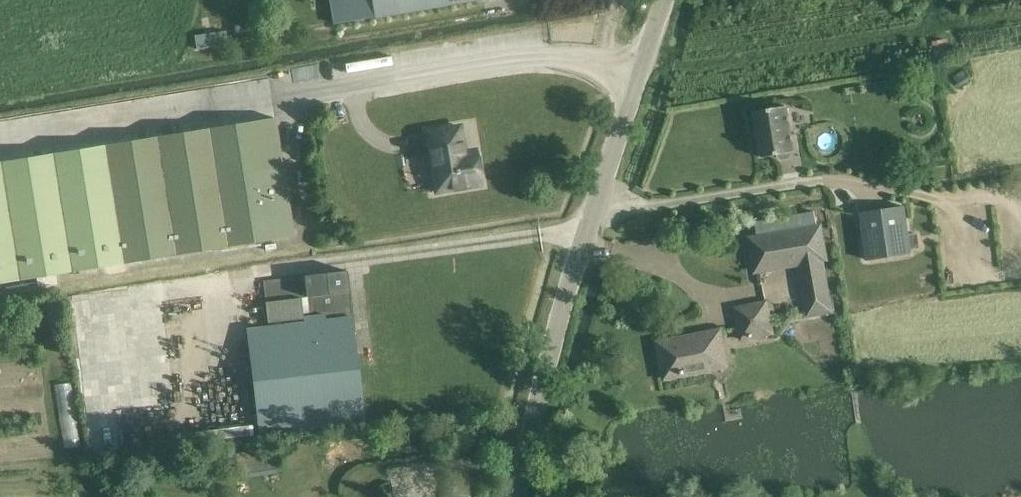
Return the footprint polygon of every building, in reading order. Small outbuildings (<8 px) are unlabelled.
[(374,18),(476,0),(371,0),(374,18)] [(225,32),(195,36),(196,49),(227,45),(225,32)] [(937,50),(950,47),(948,39),(932,42),(934,50),(937,50)] [(964,70),(953,77),(959,87),(970,79),(964,70)] [(791,154),(794,153),(786,107),(754,113),(761,158),(778,156),(778,158),(781,161),(789,160),(791,156),(791,154)] [(102,144),(0,160),(0,282),(121,263),(294,236),(275,117),(102,144)] [(425,131),(435,192),(482,184),(476,149),(464,152),(460,125),(425,131)] [(910,256),(909,250),(919,248),(917,234),(907,235),(904,208),(860,215),(866,262),(910,256)] [(753,274),(796,267),(805,318),(833,313),(825,262),(828,261),(822,223),(746,236),(753,274)] [(267,322),(303,318),(303,321),(245,327),(258,435),(364,422),(352,315),(325,318),(325,315),(351,312),(348,291),(346,270),(262,280),(264,302),(267,322)] [(765,301),(732,308),(739,342),(772,336),(765,301)] [(657,343),(663,373),(679,369),(680,375),(710,369),(709,363),(724,360),(718,331),(657,343)] [(72,382),(56,384),(62,447),(78,445),(72,382)] [(472,488),(449,485),(447,496),(470,496),(472,488)]
